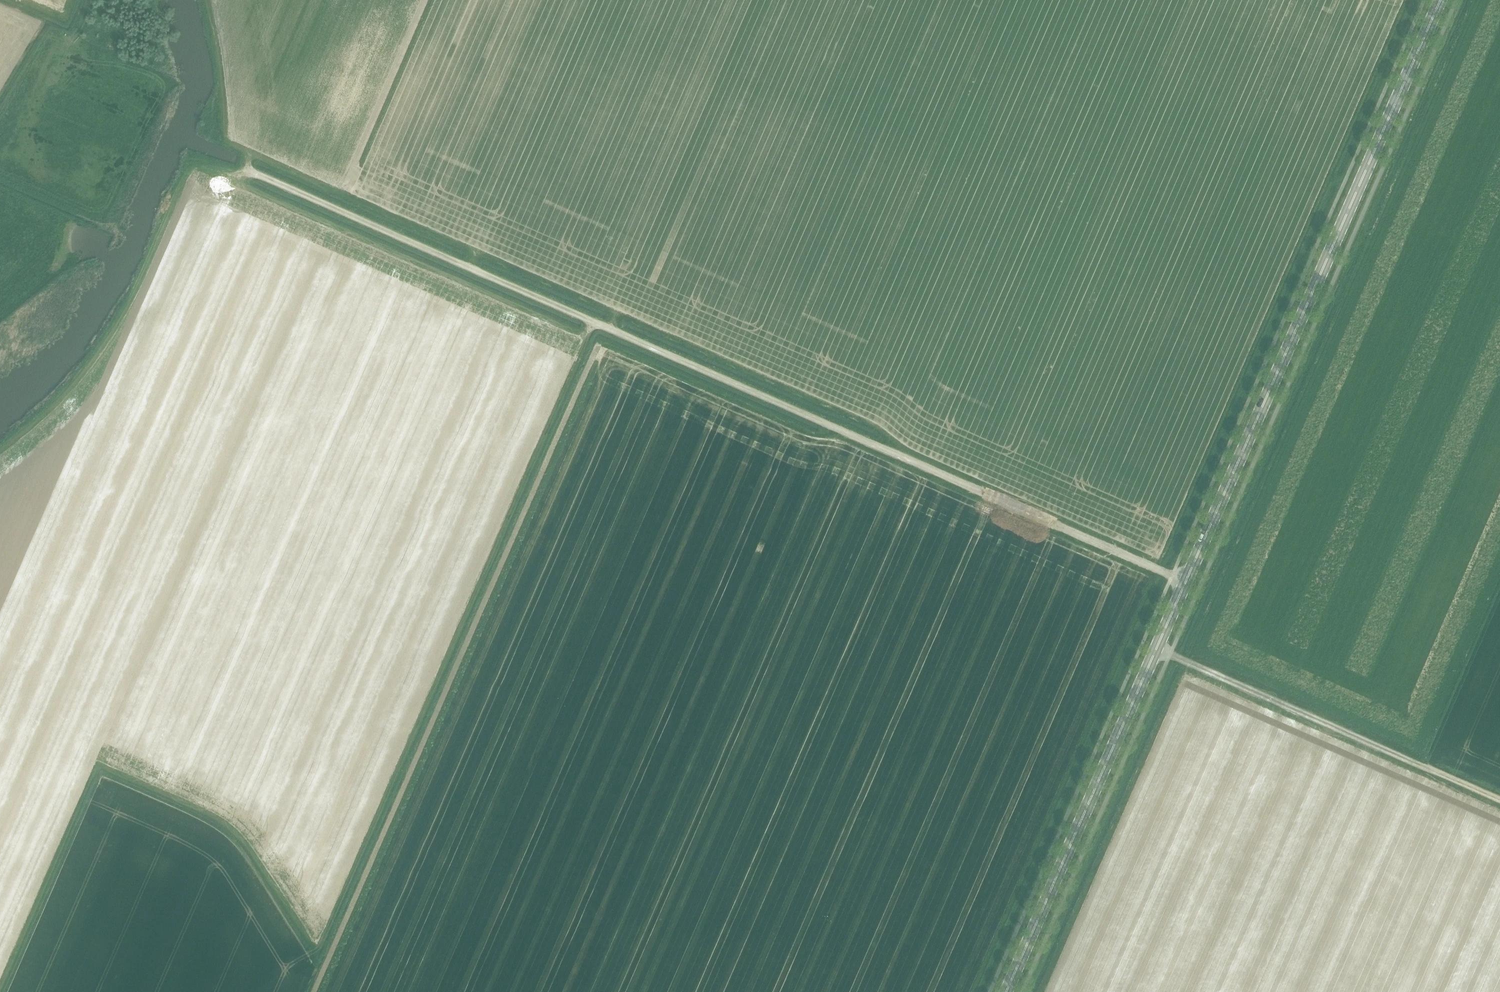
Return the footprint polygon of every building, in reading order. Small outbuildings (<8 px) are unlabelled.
[(1141,684),(1148,687),(1153,675),(1147,672),(1141,684)]
